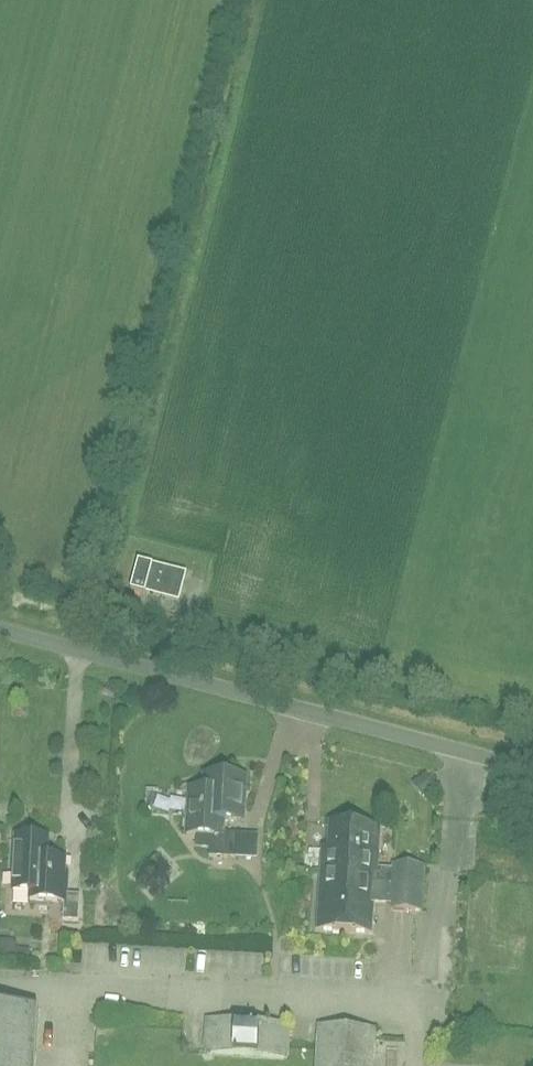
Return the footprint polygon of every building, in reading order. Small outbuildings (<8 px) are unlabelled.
[(177,602),(184,577),(153,569),(153,566),(139,562),(131,591),(146,595),(147,594),(177,602)] [(203,787),(189,786),(187,832),(197,833),(196,846),(210,847),(209,855),(235,856),(237,832),(223,831),(224,818),(244,819),(246,774),(204,772),(203,787)] [(326,851),(321,850),(317,929),(372,932),(373,900),(382,900),(392,901),(391,909),(422,910),(424,866),(393,865),(393,867),(377,867),(379,825),(328,823),(326,851)] [(11,890),(29,891),(29,899),(63,900),(62,919),(78,920),(79,893),(66,893),(67,883),(63,883),(64,856),(46,855),(47,836),(14,835),(11,890)] [(501,934),(500,944),(520,946),(521,935),(501,934)] [(15,959),(17,941),(0,940),(0,957),(15,959)] [(37,1007),(0,1005),(0,1065),(34,1065),(37,1007)] [(205,1050),(287,1055),(289,1022),(207,1017),(205,1050)] [(317,1065),(372,1065),(374,1028),(319,1025),(317,1065)]
